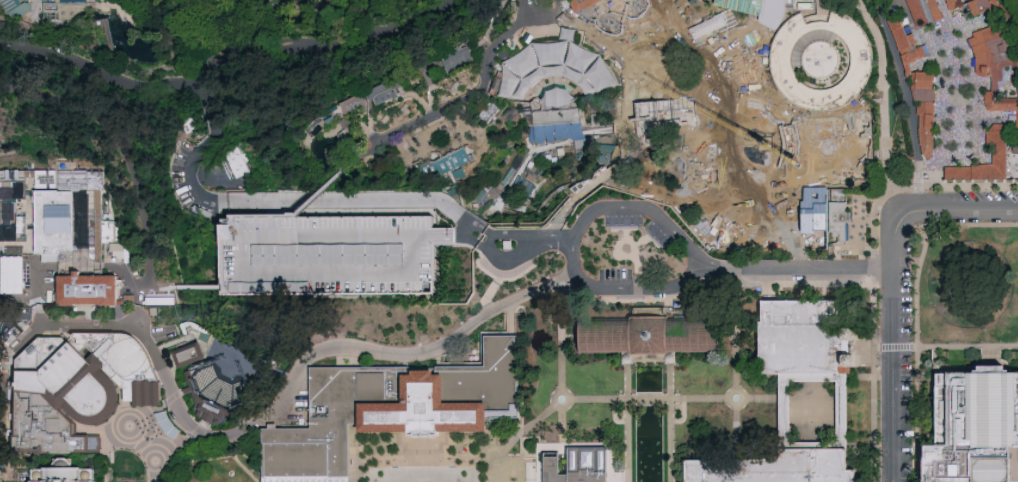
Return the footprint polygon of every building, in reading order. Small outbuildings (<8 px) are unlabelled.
[(11,21),(0,3),(0,0),(18,0),(21,5),(26,2),(31,9),(11,21)] [(579,14),(608,0),(572,0),(579,14)] [(639,13),(641,8),(641,1),(640,0),(610,0),(613,8),(616,14),(620,17),(628,18),(634,16),(639,13)] [(718,4),(764,17),(767,0),(719,0),(718,4)] [(910,10),(918,31),(943,21),(933,0),(905,0),(910,10)] [(950,13),(964,7),(961,0),(944,0),(950,13)] [(995,0),(981,0),(969,5),(974,17),(998,7),(995,0)] [(849,18),(839,12),(831,11),(829,23),(821,21),(813,22),(807,25),(801,13),(795,16),(786,22),(778,31),(773,41),(770,52),(770,64),(772,75),(780,91),(793,103),(809,110),(827,111),(843,106),(858,95),(867,81),(872,63),(870,46),(862,30),(849,18)] [(885,20),(897,15),(906,40),(912,38),(916,49),(925,46),(930,59),(909,66),(911,71),(912,75),(906,77),(885,20)] [(649,21),(657,27),(649,37),(641,30),(649,21)] [(1005,24),(1017,55),(1017,103),(1013,70),(1010,63),(1000,67),(1002,83),(998,84),(998,88),(998,94),(992,95),(992,88),(992,80),(980,79),(976,75),(975,54),(971,50),(968,42),(973,40),(973,34),(1005,24)] [(507,60),(506,83),(505,86),(505,95),(508,95),(516,98),(529,98),(537,94),(541,82),(552,75),(565,75),(576,79),(585,95),(593,91),(600,91),(619,80),(603,53),(577,43),(577,27),(563,27),(563,34),(561,42),(540,41),(507,60)] [(449,73),(476,65),(469,45),(443,53),(449,73)] [(906,77),(914,104),(918,125),(918,136),(921,158),(931,159),(935,76),(912,75),(906,77)] [(375,107),(401,94),(392,77),(367,90),(375,107)] [(346,115),(368,106),(362,92),(340,102),(346,115)] [(580,105),(574,105),(573,92),(540,95),(541,102),(532,102),(536,142),(575,139),(575,148),(584,147),(580,105)] [(992,103),(1017,103),(1017,156),(1012,156),(1012,126),(1017,125),(1016,114),(989,115),(985,108),(984,95),(992,95),(992,103)] [(970,169),(970,166),(990,167),(991,151),(985,151),(985,132),(991,131),(993,127),(1006,126),(1006,183),(970,183),(970,169)] [(765,207),(779,204),(764,140),(755,142),(753,134),(760,133),(759,131),(748,133),(765,207)] [(451,168),(457,179),(468,173),(463,165),(473,159),(466,145),(429,165),(435,177),(451,168)] [(235,177),(250,173),(241,146),(227,150),(235,177)] [(761,164),(767,183),(788,175),(784,164),(786,163),(781,152),(773,156),(774,160),(761,164)] [(41,169),(41,261),(61,261),(61,252),(83,253),(83,258),(105,258),(105,237),(107,237),(107,170),(90,169),(90,166),(82,166),(82,161),(67,161),(67,169),(41,169)] [(0,169),(0,240),(19,240),(19,216),(13,216),(13,204),(19,204),(20,197),(28,198),(28,169),(0,169)] [(944,170),(970,169),(970,183),(944,183),(944,170)] [(724,188),(704,196),(713,219),(734,211),(724,188)] [(843,201),(828,201),(829,242),(846,241),(846,223),(851,223),(850,212),(843,212),(843,201)] [(229,213),(229,223),(221,223),(221,287),(221,294),(435,294),(435,213),(298,213),(229,213)] [(826,217),(782,216),(782,222),(763,221),(763,235),(781,236),(781,244),(826,245),(826,217)] [(726,228),(729,246),(734,249),(741,247),(744,243),(744,239),(748,235),(752,232),(748,226),(744,219),(737,222),(726,228)] [(114,242),(115,257),(127,256),(127,262),(132,261),(131,241),(114,242)] [(52,281),(52,313),(118,313),(118,282),(52,281)] [(767,374),(778,376),(816,376),(838,377),(847,367),(863,367),(863,351),(863,331),(844,331),(844,307),(833,307),(821,302),(767,302),(767,374)] [(580,356),(621,355),(621,367),(623,367),(627,367),(630,367),(632,367),(632,365),(664,365),(664,367),(666,367),(670,367),(673,367),(676,367),(675,355),(719,354),(719,321),(667,322),(667,316),(631,317),(631,323),(579,324),(580,356)] [(87,423),(96,424),(112,422),(117,416),(121,412),(125,402),(125,391),(122,386),(129,387),(129,400),(166,400),(166,383),(142,340),(132,335),(84,333),(81,336),(84,339),(84,342),(91,342),(102,353),(98,357),(86,345),(69,337),(44,336),(18,360),(18,451),(104,452),(104,436),(78,436),(78,423),(68,415),(73,410),(87,423)] [(348,426),(348,481),(261,481),(261,440),(261,430),(309,430),(309,370),(484,369),(483,338),(517,338),(517,421),(484,421),(484,427),(484,432),(436,432),(436,438),(406,438),(406,432),(357,432),(357,426),(348,426)] [(180,366),(174,351),(201,342),(207,357),(180,366)] [(224,358),(187,369),(196,398),(205,403),(201,410),(207,413),(203,419),(210,423),(214,417),(227,424),(231,416),(258,406),(243,365),(224,358)] [(778,376),(778,395),(778,397),(778,399),(778,401),(778,403),(778,405),(777,450),(846,451),(847,377),(841,377),(778,376)] [(992,380),(1017,380),(1017,481),(921,481),(920,454),(920,448),(933,448),(933,380),(992,380)] [(684,481),(856,481),(856,470),(846,470),(846,451),(789,450),(777,450),(777,458),(763,458),(763,461),(740,461),(735,461),(733,461),(684,461),(684,481)] [(605,451),(605,481),(543,481),(543,457),(557,456),(557,459),(557,478),(566,478),(567,459),(567,451),(605,451)] [(104,478),(104,481),(34,481),(34,468),(61,468),(61,459),(78,459),(78,468),(99,469),(99,478),(104,478)]
